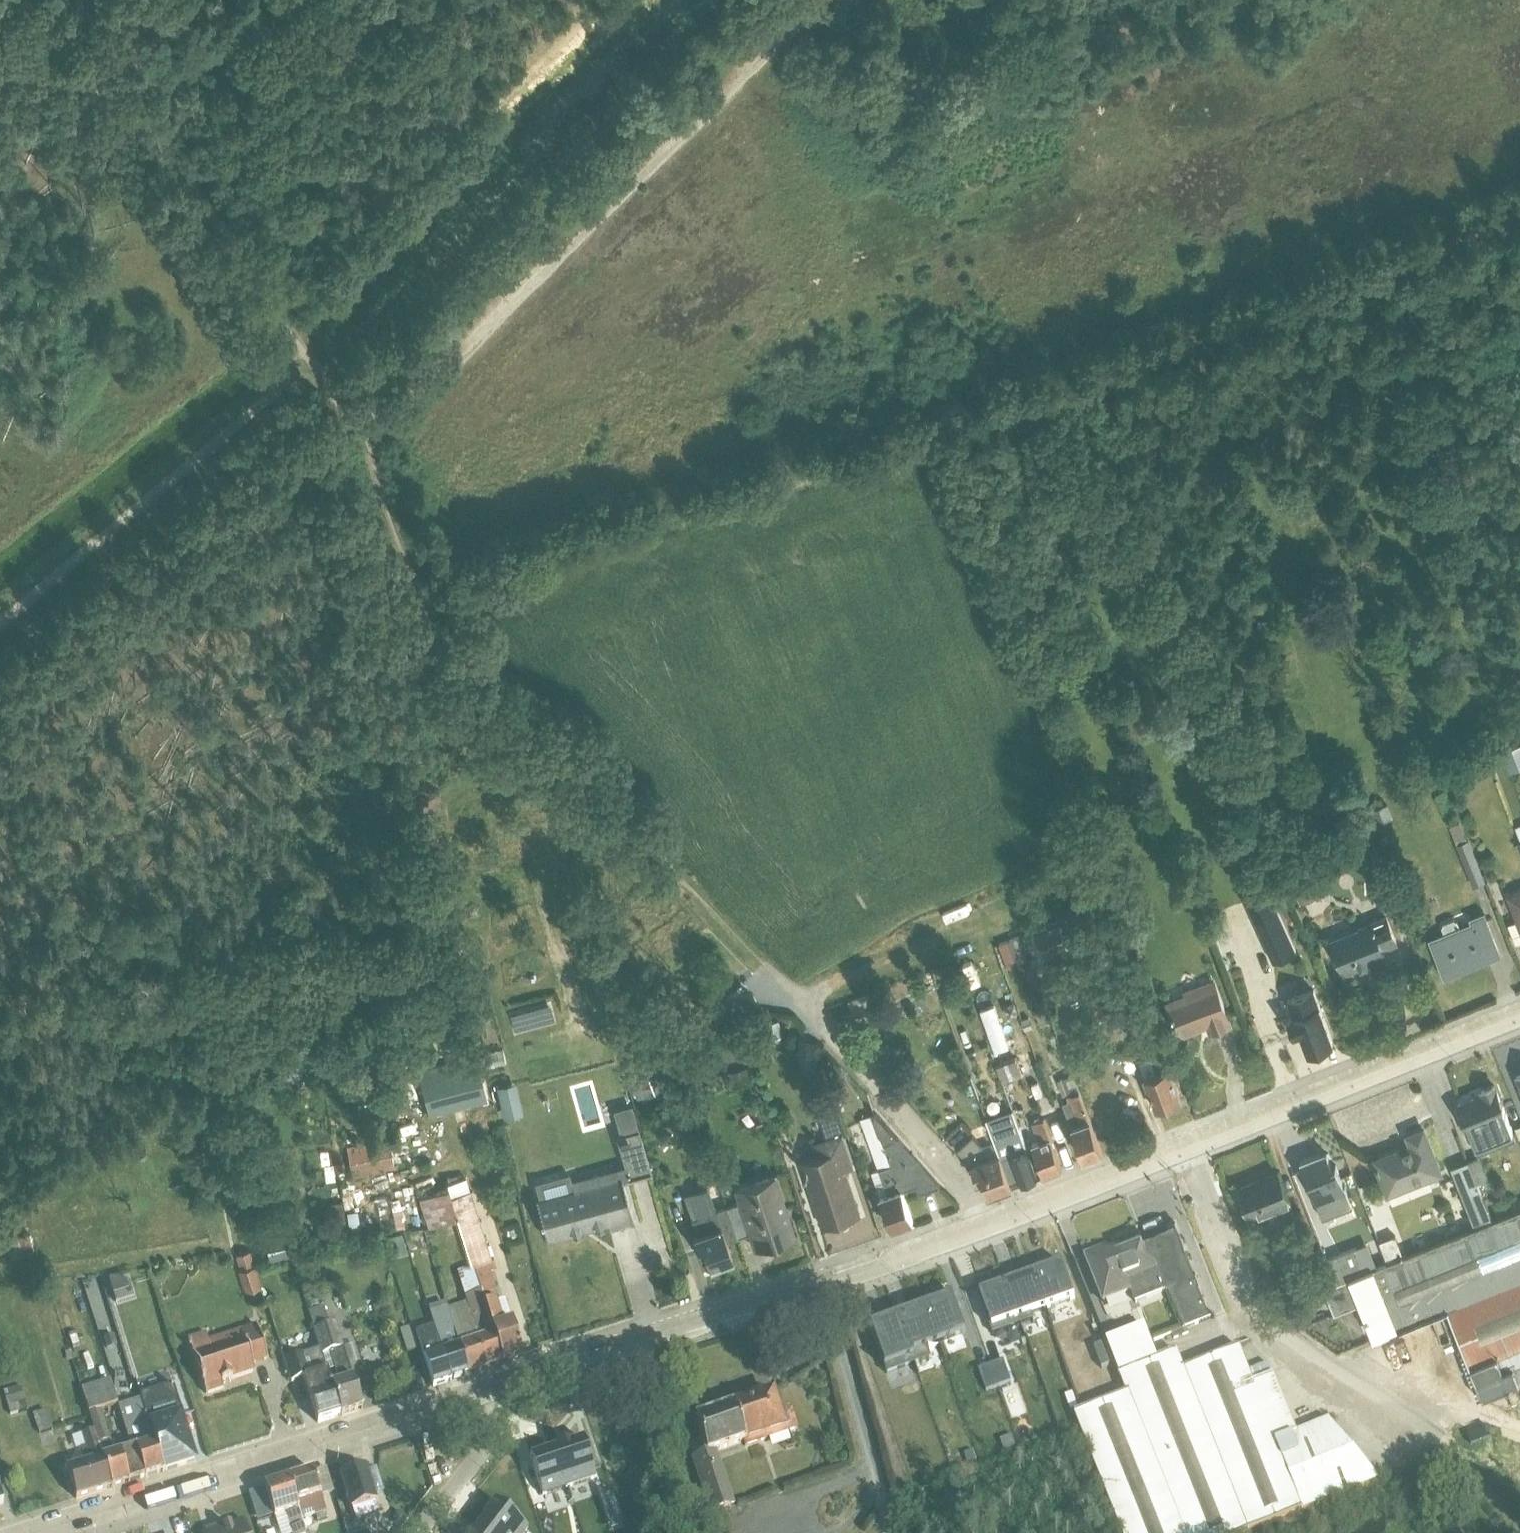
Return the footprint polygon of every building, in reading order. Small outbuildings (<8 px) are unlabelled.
[(1504,752),(1511,773),(1519,770),(1519,746),(1504,752)] [(1383,800),(1371,804),(1373,810),(1371,811),(1376,824),(1394,818),(1389,804),(1385,805),(1383,800)] [(1460,822),(1450,827),(1474,888),(1486,883),(1467,837),(1466,837),(1460,822)] [(1269,845),(1273,854),(1289,847),(1285,838),(1269,845)] [(1294,858),(1284,863),(1289,874),(1287,875),(1300,904),(1321,895),(1308,865),(1294,858)] [(1516,945),(1519,943),(1519,890),(1507,895),(1517,921),(1508,924),(1516,945)] [(1247,902),(1273,962),(1297,951),(1271,892),(1247,902)] [(1430,940),(1446,978),(1501,956),(1483,913),(1469,918),(1471,923),(1461,927),(1458,921),(1455,920),(1444,923),(1442,928),(1445,933),(1430,940)] [(1330,940),(1344,975),(1388,957),(1385,950),(1399,944),(1387,915),(1359,926),(1359,928),(1330,940)] [(1037,933),(1045,954),(1069,945),(1060,924),(1037,933)] [(1009,971),(1019,967),(1018,964),(1029,960),(1021,937),(999,945),(1009,971)] [(949,994),(968,987),(963,975),(945,981),(949,994)] [(1167,999),(1180,1034),(1209,1023),(1212,1031),(1231,1023),(1214,978),(1184,989),(1185,993),(1167,999)] [(1301,1033),(1309,1053),(1334,1044),(1313,989),(1287,999),(1293,1015),(1288,1017),(1295,1035),(1301,1033)] [(855,1015),(870,1009),(865,996),(850,1002),(855,1015)] [(1053,1022),(1043,1000),(1037,1002),(1039,1009),(1035,1010),(1042,1026),(1053,1022)] [(783,1037),(778,1021),(759,1026),(763,1042),(783,1037)] [(1170,1068),(1176,1065),(1163,1032),(1145,1039),(1152,1058),(1140,1062),(1157,1110),(1182,1101),(1170,1068)] [(1002,1054),(998,1044),(991,1047),(1007,1087),(1025,1080),(1021,1072),(1033,1068),(1026,1050),(1025,1051),(1023,1046),(1002,1054)] [(476,1055),(418,1071),(430,1115),(488,1100),(476,1055)] [(752,1082),(747,1067),(729,1073),(734,1088),(752,1082)] [(665,1068),(632,1080),(637,1096),(671,1085),(665,1068)] [(1085,1160),(1103,1153),(1074,1074),(1058,1080),(1064,1097),(1068,1096),(1070,1101),(1063,1103),(1085,1160)] [(516,1083),(498,1087),(504,1118),(523,1114),(516,1083)] [(832,1083),(812,1089),(827,1138),(844,1132),(845,1135),(849,1133),(832,1083)] [(1484,1095),(1459,1106),(1478,1155),(1516,1140),(1495,1087),(1482,1092),(1484,1095)] [(1038,1177),(1021,1127),(1019,1128),(1012,1111),(986,1119),(995,1141),(1013,1186),(1038,1177)] [(920,1193),(941,1186),(878,1114),(875,1115),(903,1191),(918,1185),(920,1193)] [(913,1221),(903,1191),(875,1115),(862,1119),(879,1169),(873,1171),(893,1228),(913,1221)] [(1038,1177),(1063,1168),(1045,1118),(1021,1127),(1038,1177)] [(388,1138),(347,1146),(354,1176),(435,1160),(429,1130),(416,1132),(417,1139),(409,1140),(412,1150),(391,1155),(388,1138)] [(574,1187),(537,1198),(549,1240),(608,1223),(610,1228),(634,1221),(623,1181),(652,1173),(639,1130),(635,1131),(617,1136),(625,1163),(571,1179),(574,1187)] [(1402,1150),(1375,1160),(1389,1196),(1442,1175),(1424,1130),(1409,1136),(1413,1148),(1403,1153),(1402,1150)] [(846,1170),(856,1166),(845,1135),(844,1132),(827,1138),(813,1142),(818,1155),(803,1160),(825,1227),(861,1215),(846,1170)] [(1013,1186),(995,1141),(983,1144),(974,1135),(958,1151),(972,1166),(978,1181),(984,1179),(990,1195),(1013,1186)] [(1327,1153),(1301,1163),(1318,1205),(1334,1199),(1338,1207),(1351,1201),(1337,1166),(1335,1166),(1336,1168),(1333,1169),(1327,1153)] [(1469,1162),(1478,1184),(1489,1180),(1480,1158),(1469,1162)] [(1493,1221),(1478,1184),(1469,1162),(1453,1169),(1476,1228),(1493,1221)] [(1239,1187),(1251,1217),(1267,1211),(1273,1225),(1296,1217),(1278,1172),(1277,1173),(1277,1174),(1241,1188),(1241,1187),(1239,1187)] [(726,1206),(738,1238),(751,1233),(756,1249),(794,1237),(773,1176),(735,1189),(739,1202),(726,1206)] [(272,1198),(267,1177),(259,1179),(264,1200),(272,1198)] [(470,1190),(467,1177),(448,1183),(449,1189),(420,1198),(429,1228),(458,1218),(473,1267),(503,1363),(522,1357),(504,1299),(497,1301),(490,1274),(497,1272),(493,1260),(494,1260),(472,1190),(470,1190)] [(707,1187),(685,1195),(698,1234),(694,1236),(700,1253),(704,1252),(709,1266),(733,1257),(727,1241),(738,1238),(726,1206),(715,1211),(707,1187)] [(1334,1199),(1318,1205),(1324,1219),(1353,1207),(1351,1201),(1338,1207),(1334,1199)] [(334,1243),(349,1240),(342,1202),(327,1204),(334,1243)] [(1414,1223),(1426,1221),(1423,1207),(1412,1209),(1414,1223)] [(358,1210),(347,1212),(351,1237),(362,1236),(358,1210)] [(1493,1221),(1476,1228),(1403,1257),(1388,1263),(1377,1268),(1335,1285),(1324,1289),(1335,1315),(1360,1305),(1366,1320),(1362,1322),(1365,1328),(1369,1326),(1374,1340),(1448,1310),(1483,1398),(1519,1384),(1519,1210),(1493,1221)] [(1393,1231),(1411,1223),(1405,1211),(1387,1219),(1393,1231)] [(1178,1332),(1180,1338),(1190,1334),(1188,1329),(1215,1318),(1215,1315),(1213,1313),(1211,1314),(1197,1282),(1199,1281),(1199,1276),(1196,1273),(1195,1274),(1176,1226),(1177,1225),(1176,1222),(1171,1220),(1169,1225),(1169,1226),(1143,1236),(1165,1294),(1167,1292),(1183,1331),(1178,1332)] [(292,1244),(288,1221),(243,1231),(246,1245),(267,1241),(268,1248),(292,1244)] [(505,1252),(499,1225),(489,1228),(496,1255),(505,1252)] [(1165,1294),(1143,1236),(1141,1232),(1140,1233),(1115,1242),(1114,1243),(1115,1247),(1087,1258),(1105,1304),(1131,1293),(1136,1305),(1165,1294)] [(396,1256),(408,1252),(402,1233),(390,1236),(396,1256)] [(21,1240),(8,1244),(12,1259),(34,1254),(29,1234),(20,1236),(21,1240)] [(1388,1263),(1403,1257),(1395,1237),(1380,1243),(1388,1263)] [(1335,1285),(1377,1268),(1368,1244),(1327,1259),(1334,1281),(1335,1285)] [(269,1250),(271,1259),(294,1255),(292,1245),(269,1250)] [(239,1270),(246,1291),(262,1286),(255,1265),(251,1251),(236,1255),(241,1270),(239,1270)] [(1211,1278),(1219,1275),(1212,1254),(1204,1256),(1211,1278)] [(1326,1257),(1311,1263),(1321,1286),(1334,1281),(1327,1259),(1326,1257)] [(997,1324),(1079,1297),(1067,1262),(985,1288),(997,1324)] [(468,1374),(503,1363),(473,1267),(458,1272),(467,1302),(448,1308),(468,1374)] [(124,1274),(108,1280),(113,1295),(129,1290),(124,1274)] [(885,1359),(972,1336),(961,1295),(874,1318),(885,1359)] [(406,1305),(396,1308),(404,1333),(414,1330),(406,1305)] [(468,1374),(448,1308),(447,1305),(429,1311),(434,1326),(453,1379),(468,1374)] [(341,1416),(363,1409),(349,1366),(343,1347),(336,1323),(331,1325),(325,1306),(310,1310),(324,1354),(330,1352),(339,1382),(332,1385),(341,1416)] [(252,1365),(268,1360),(256,1325),(208,1341),(206,1333),(188,1339),(206,1395),(224,1389),(222,1383),(255,1372),(252,1365)] [(434,1386),(453,1379),(434,1326),(416,1332),(434,1386)] [(1120,1374),(1158,1360),(1146,1328),(1107,1343),(1120,1374)] [(355,1344),(343,1347),(349,1366),(360,1363),(355,1344)] [(1380,1481),(1331,1422),(1330,1420),(1297,1433),(1269,1365),(1250,1373),(1240,1348),(1185,1370),(1177,1352),(1158,1360),(1120,1374),(1127,1394),(1073,1416),(1119,1532),(1247,1532),(1380,1481)] [(304,1355),(285,1361),(292,1382),(311,1376),(304,1355)] [(1007,1359),(982,1367),(989,1390),(1015,1381),(1007,1359)] [(145,1477),(132,1448),(114,1454),(110,1440),(111,1440),(101,1410),(118,1404),(110,1380),(82,1389),(90,1412),(88,1413),(94,1430),(112,1488),(145,1477)] [(318,1389),(309,1392),(318,1423),(341,1416),(332,1385),(332,1384),(318,1389)] [(28,1410),(22,1385),(4,1391),(10,1415),(28,1410)] [(164,1471),(195,1462),(170,1386),(140,1395),(142,1399),(164,1471)] [(744,1443),(746,1448),(797,1430),(790,1411),(779,1415),(772,1395),(733,1408),(744,1443)] [(145,1477),(164,1471),(142,1399),(119,1406),(132,1448),(145,1477)] [(718,1452),(744,1443),(733,1408),(695,1421),(706,1452),(690,1458),(710,1515),(736,1506),(718,1452)] [(33,1414),(40,1433),(53,1429),(47,1410),(33,1414)] [(76,1499),(112,1488),(94,1430),(73,1436),(77,1450),(82,1448),(86,1463),(67,1469),(76,1499)] [(377,1466),(365,1470),(373,1495),(385,1491),(377,1466)] [(327,1467),(314,1471),(321,1496),(334,1492),(327,1467)] [(356,1519),(379,1512),(373,1495),(365,1470),(364,1467),(342,1475),(352,1509),(356,1519)] [(302,1521),(327,1513),(321,1496),(314,1471),(288,1479),(302,1521)] [(302,1521),(288,1479),(265,1486),(265,1489),(273,1514),(279,1532),(306,1532),(302,1521)] [(265,1489),(249,1495),(257,1520),(273,1514),(265,1489)] [(206,1532),(248,1532),(244,1521),(220,1529),(220,1526),(205,1531),(206,1532)]
